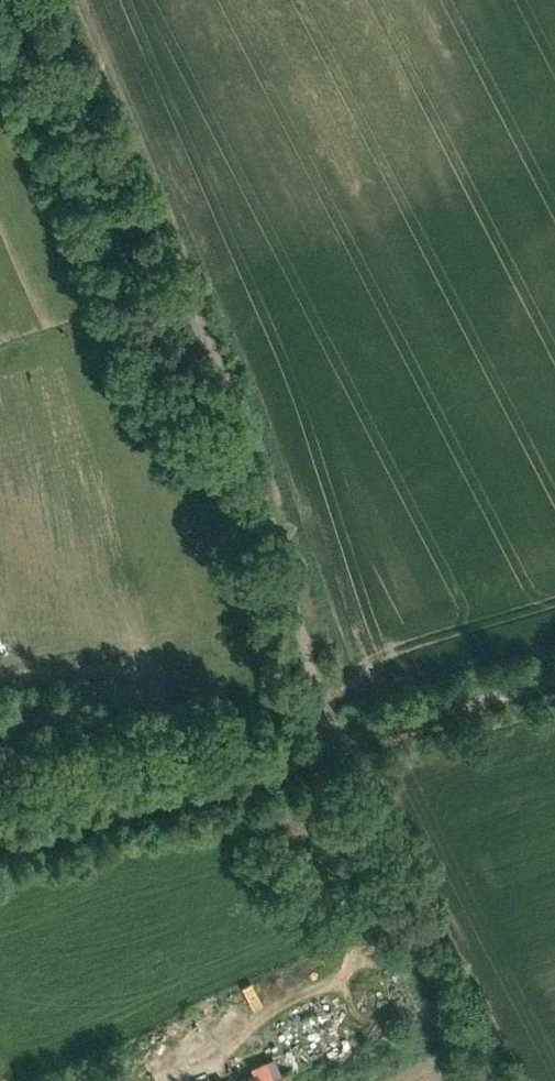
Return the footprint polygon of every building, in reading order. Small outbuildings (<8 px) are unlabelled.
[(251,1061),(261,1080),(281,1080),(292,1076),(288,1067),(283,1069),(274,1050),(251,1061)] [(226,1072),(198,1080),(228,1080),(226,1072)]
